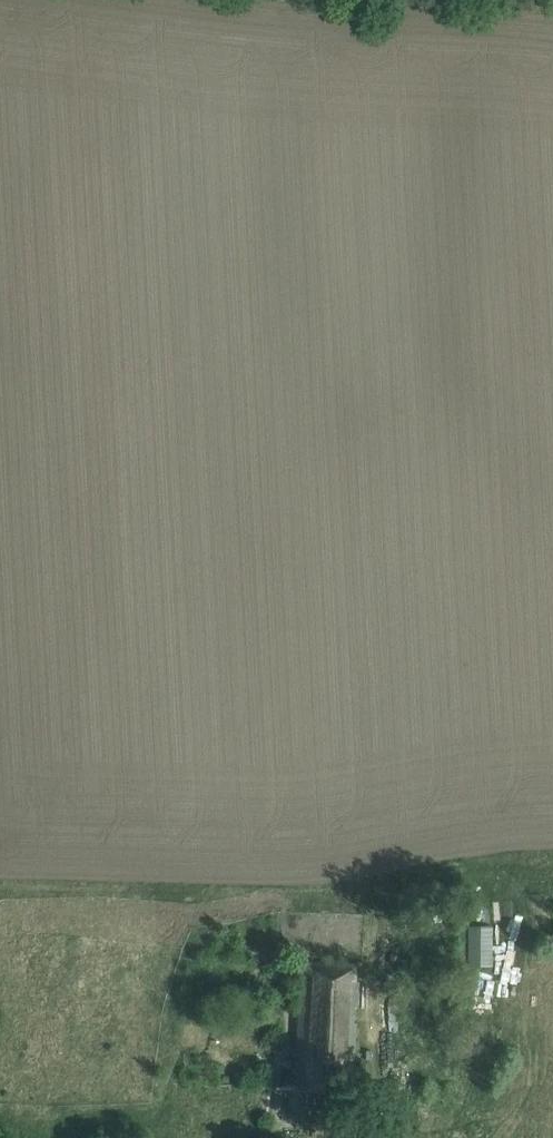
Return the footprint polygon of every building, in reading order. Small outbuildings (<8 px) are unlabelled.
[(471,951),(495,950),(494,933),(471,934),(471,951)] [(361,965),(304,960),(292,1117),(317,1118),(319,1091),(351,1094),(361,965)]
